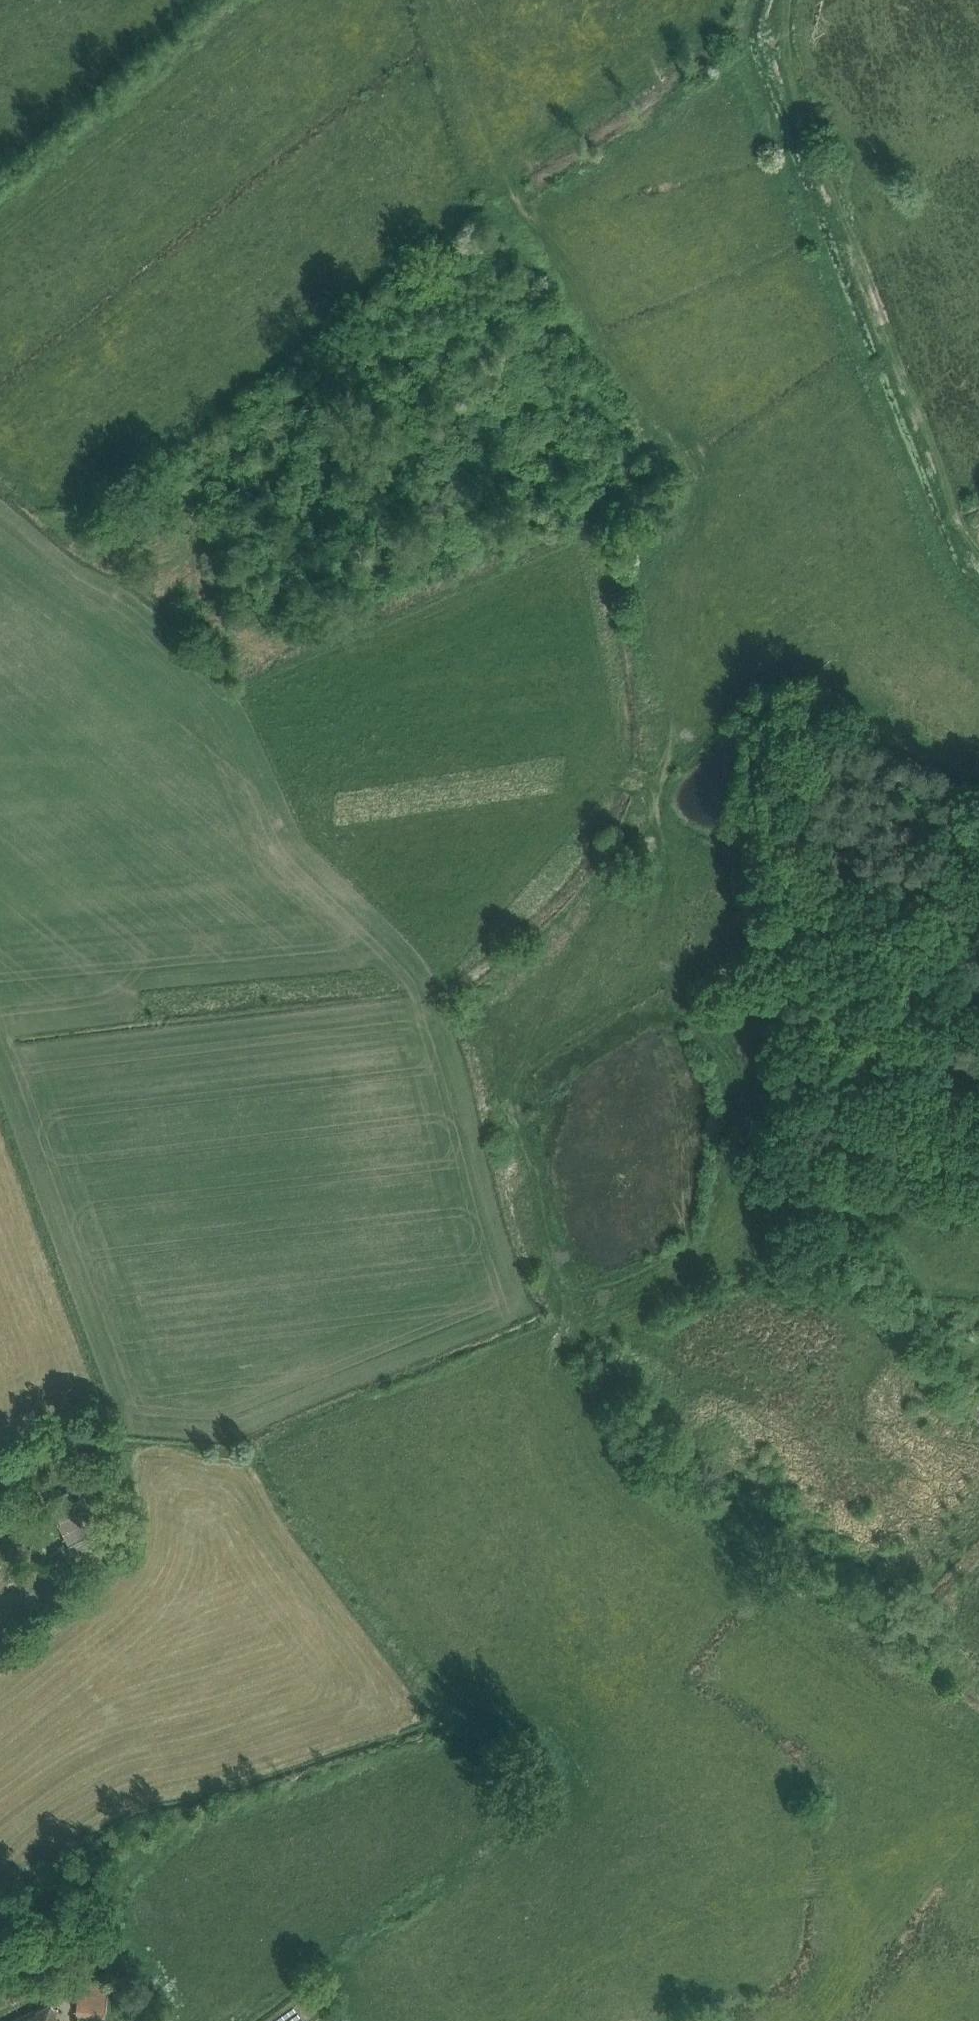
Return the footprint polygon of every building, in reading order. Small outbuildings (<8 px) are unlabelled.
[(74,1501),(69,1490),(48,1501),(75,1556),(97,1545),(86,1524),(96,1518),(85,1496),(74,1501)] [(76,2013),(106,2015),(107,1994),(78,1992),(76,2013)] [(49,2002),(12,2020),(59,2020),(49,2002)]
